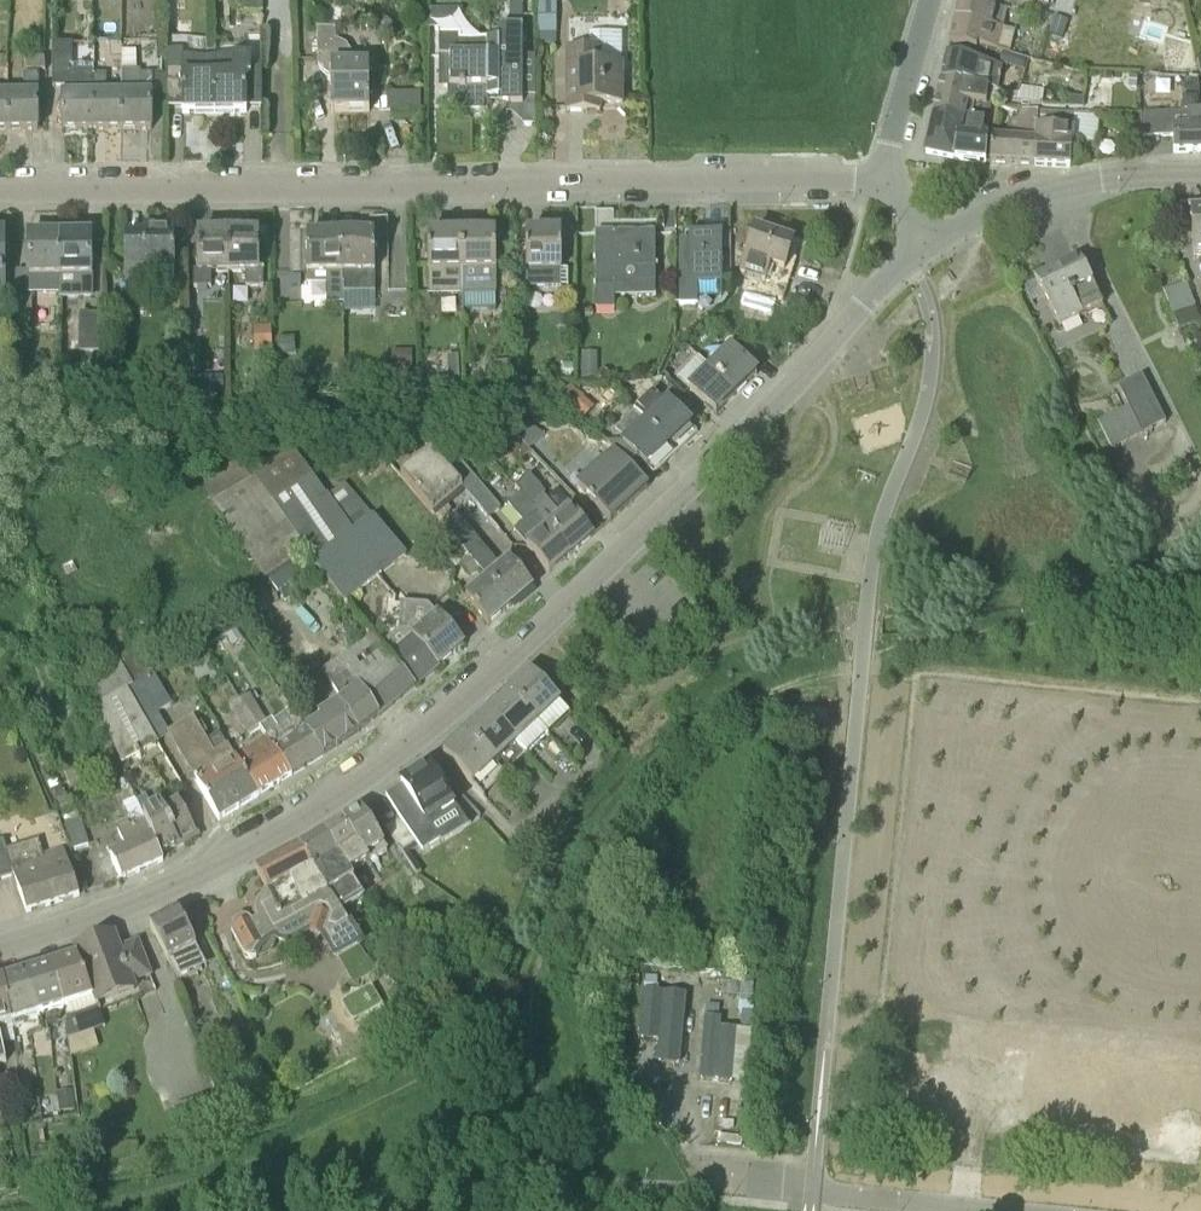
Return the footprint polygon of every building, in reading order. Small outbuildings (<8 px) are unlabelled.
[(263,0),(245,0),(245,12),(263,12),(263,0)] [(523,106),(522,0),(509,0),(509,27),(499,27),(499,40),(488,40),(462,40),(461,35),(439,35),(439,88),(450,88),(450,113),(488,112),(488,98),(499,98),(499,105),(523,106)] [(1010,55),(1013,47),(1001,44),(1004,30),(1002,29),(1007,10),(965,0),(960,0),(949,45),(977,51),(978,47),(1003,52),(1010,55)] [(556,31),(556,10),(538,10),(538,31),(556,31)] [(1049,34),(1062,38),(1068,20),(1054,16),(1049,34)] [(352,66),(352,53),(347,45),(336,41),(335,30),(317,30),(318,60),(318,64),(319,68),(321,71),(323,73),(327,75),(332,76),(332,113),(370,113),(370,66),(352,66)] [(53,86),(69,86),(68,65),(72,65),(72,45),(53,45),(53,86)] [(122,131),(122,76),(104,76),(105,51),(94,51),(93,76),(93,131),(122,131)] [(585,112),(585,105),(623,105),(622,66),(621,66),(621,51),(566,52),(567,112),(585,112)] [(1025,60),(1010,55),(1003,52),(999,63),(1022,70),(1025,60)] [(947,57),(941,82),(997,91),(1002,67),(947,57)] [(45,70),(45,58),(27,58),(27,70),(45,70)] [(183,113),(215,113),(215,59),(184,59),(184,71),(166,70),(166,108),(183,108),(183,113)] [(215,59),(215,113),(246,113),(246,109),(262,109),(262,69),(252,69),(252,60),(215,59)] [(1136,88),(1137,76),(1129,75),(1128,88),(1136,88)] [(62,131),(93,131),(93,76),(80,76),(80,94),(62,94),(62,131)] [(152,76),(122,76),(122,131),(152,130),(152,76)] [(26,95),(8,95),(8,131),(38,131),(38,77),(26,77),(26,95)] [(997,91),(941,82),(934,117),(960,123),(964,106),(978,108),(979,107),(994,110),(995,106),(985,105),(986,98),(1017,103),(1019,94),(997,91)] [(1199,84),(1199,115),(1189,115),(1189,113),(1142,113),(1142,139),(1159,139),(1159,137),(1173,137),(1174,154),(1200,154),(1200,84),(1199,84)] [(425,92),(392,93),(392,115),(425,114),(425,92)] [(8,95),(0,94),(0,131),(8,131),(8,95)] [(1197,111),(1197,95),(1183,95),(1182,111),(1197,111)] [(1082,108),(1083,98),(1065,97),(1064,107),(1082,108)] [(960,123),(934,117),(926,154),(954,160),(958,140),(966,141),(968,125),(975,126),(978,108),(964,106),(960,123)] [(979,107),(978,108),(975,126),(968,125),(966,141),(958,140),(954,160),(986,164),(990,137),(985,137),(987,121),(992,122),(994,110),(979,107)] [(990,164),(1034,166),(1037,110),(1020,109),(1018,120),(1008,120),(1008,131),(1001,134),(1001,138),(994,138),(990,164)] [(1037,110),(1034,166),(1071,168),(1072,146),(1075,113),(1037,110)] [(1137,133),(1122,133),(1122,148),(1137,149),(1137,133)] [(597,213),(597,210),(596,210),(596,312),(615,312),(614,300),(655,300),(655,234),(614,234),(614,213),(597,213)] [(1190,213),(1194,255),(1200,254),(1200,213),(1190,213)] [(126,282),(146,282),(146,270),(174,270),(174,228),(144,228),(145,236),(126,236),(126,282)] [(791,272),(800,245),(755,231),(741,273),(766,281),(771,265),(791,272)] [(561,234),(526,235),(526,287),(548,287),(548,271),(562,270),(561,234)] [(682,306),(701,306),(701,285),(722,284),(722,234),(689,234),(689,281),(682,281),(682,306)] [(462,294),(462,235),(428,235),(428,294),(462,294)] [(462,235),(463,299),(497,299),(496,235),(462,235)] [(60,294),(61,236),(29,237),(29,271),(16,271),(17,323),(44,323),(44,306),(31,306),(31,294),(60,294)] [(61,236),(60,294),(60,298),(92,297),(92,236),(61,236)] [(229,273),(229,236),(199,236),(199,273),(193,273),(193,289),(212,289),(212,273),(229,273)] [(259,236),(229,236),(229,273),(244,273),(244,289),(263,289),(263,273),(259,273),(259,236)] [(346,295),(344,236),(308,236),(308,286),(327,286),(327,305),(343,305),(343,294),(346,295)] [(375,236),(344,236),(346,295),(375,294),(375,236)] [(1102,307),(1077,257),(1054,269),(1036,278),(1034,278),(1059,328),(1102,307)] [(300,286),(300,275),(289,276),(289,286),(300,286)] [(1179,330),(1200,321),(1184,282),(1162,292),(1179,330)] [(101,352),(101,315),(79,315),(79,352),(101,352)] [(196,333),(196,320),(187,320),(187,333),(196,333)] [(272,352),(273,328),(255,328),(254,351),(272,352)] [(279,359),(292,358),(291,340),(278,341),(279,359)] [(711,369),(736,395),(756,375),(731,349),(711,369)] [(410,373),(410,351),(396,351),(397,372),(410,373)] [(582,373),(598,373),(598,352),(582,353),(582,373)] [(736,395),(711,369),(690,389),(715,415),(736,395)] [(448,375),(448,383),(459,382),(459,374),(448,375)] [(1118,388),(1128,407),(1142,435),(1166,423),(1142,376),(1118,388)] [(572,407),(583,395),(571,383),(560,394),(572,407)] [(30,388),(21,391),(23,399),(32,397),(30,388)] [(634,412),(675,455),(697,433),(666,401),(664,403),(653,392),(634,412)] [(675,455),(634,412),(615,430),(626,442),(622,446),(653,476),(675,455)] [(508,430),(509,430),(531,453),(531,452),(530,451),(545,437),(524,415),(508,430)] [(412,432),(405,423),(395,430),(402,440),(412,432)] [(431,451),(466,492),(488,519),(500,509),(443,441),(433,429),(421,439),(431,451)] [(517,464),(531,453),(509,430),(497,441),(517,464)] [(381,455),(368,440),(357,449),(370,464),(381,455)] [(435,518),(466,492),(431,451),(400,477),(435,518)] [(293,452),(255,471),(252,472),(307,550),(323,572),(345,602),(407,555),(344,486),(326,498),(293,452)] [(610,523),(647,488),(617,454),(580,487),(594,503),(593,504),(610,523)] [(164,468),(166,480),(192,475),(189,463),(164,468)] [(519,495),(571,556),(593,536),(569,507),(560,516),(530,481),(517,492),(519,495)] [(109,508),(126,504),(121,486),(104,490),(109,508)] [(571,556),(519,495),(508,505),(523,523),(514,531),(549,574),(571,556)] [(486,578),(511,607),(533,588),(508,559),(499,567),(452,511),(439,523),(470,559),(479,570),(486,578)] [(323,572),(307,550),(265,580),(280,602),(323,572)] [(479,570),(470,559),(460,566),(470,577),(479,570)] [(511,607),(486,578),(464,597),(489,626),(511,607)] [(419,684),(464,647),(428,604),(419,612),(414,607),(394,625),(408,641),(394,654),(419,684)] [(227,635),(234,646),(244,640),(236,629),(227,635)] [(323,723),(309,733),(323,756),(359,732),(416,687),(374,634),(353,651),(320,673),(341,706),(320,719),(323,723)] [(100,706),(128,690),(154,675),(139,648),(87,680),(100,706)] [(510,692),(538,724),(560,704),(530,673),(510,692)] [(154,675),(128,690),(146,722),(172,706),(154,675)] [(128,690),(100,706),(97,708),(98,710),(110,738),(113,746),(122,766),(159,745),(146,722),(128,690)] [(487,714),(516,745),(538,724),(510,692),(487,714)] [(249,695),(240,701),(259,728),(268,722),(249,695)] [(259,728),(240,701),(238,699),(228,706),(249,736),(259,728)] [(466,734),(495,765),(516,745),(487,714),(466,734)] [(87,722),(95,740),(106,735),(98,717),(87,722)] [(266,738),(292,776),(323,756),(309,733),(297,717),(266,738)] [(219,821),(260,796),(236,758),(228,745),(214,753),(193,718),(166,735),(219,821)] [(495,765),(466,734),(444,755),(473,786),(495,765)] [(236,758),(260,796),(292,776),(266,738),(236,758)] [(109,739),(102,742),(106,749),(113,747),(109,739)] [(42,748),(34,752),(37,760),(45,757),(42,748)] [(47,758),(39,762),(42,771),(51,767),(47,758)] [(52,767),(42,771),(46,781),(57,777),(52,767)] [(438,841),(440,843),(466,827),(428,768),(401,784),(403,786),(386,796),(421,852),(438,841)] [(55,778),(47,782),(50,790),(59,787),(55,778)] [(126,779),(118,782),(121,789),(129,786),(126,779)] [(62,787),(53,791),(56,800),(65,796),(62,787)] [(79,819),(71,797),(58,801),(74,852),(90,846),(81,819),(79,819)] [(160,857),(143,817),(135,799),(124,804),(133,826),(119,832),(123,843),(107,849),(111,859),(121,881),(163,863),(160,857)] [(143,817),(160,857),(179,845),(183,846),(198,837),(179,804),(162,814),(158,808),(143,817)] [(360,810),(343,821),(365,854),(369,860),(386,850),(360,810)] [(323,833),(350,875),(369,863),(368,862),(369,860),(365,854),(343,821),(323,833)] [(300,848),(341,913),(365,899),(350,880),(348,876),(350,875),(323,833),(300,848)] [(4,841),(0,843),(0,881),(14,876),(26,914),(79,897),(63,849),(43,855),(39,841),(7,851),(4,841)] [(341,913),(300,848),(256,871),(266,892),(261,896),(257,901),(255,906),(254,911),(255,915),(257,918),(251,921),(247,917),(244,917),(239,917),(236,918),(233,922),(231,927),(231,931),(242,953),(245,957),(249,959),(255,960),(257,959),(260,954),(264,950),(269,946),(275,942),(277,945),(284,947),(291,946),(310,937),(321,940),(335,962),(339,960),(353,986),(376,973),(359,948),(364,945),(352,922),(348,925),(341,913)] [(179,980),(207,967),(199,954),(177,913),(150,927),(179,980)] [(76,949),(79,958),(97,1007),(137,992),(134,983),(151,977),(138,943),(119,950),(113,935),(76,949)] [(53,966),(66,1009),(73,1037),(105,1027),(97,1007),(79,958),(53,966)] [(66,1009),(53,966),(26,974),(38,1017),(66,1009)] [(754,998),(756,976),(722,973),(720,995),(754,998)] [(38,1017),(26,974),(3,981),(13,1025),(38,1017)] [(646,979),(645,992),(658,993),(658,979),(646,979)] [(13,1025),(3,981),(0,982),(0,1027),(13,1025)] [(368,985),(349,996),(360,1016),(379,1005),(368,985)] [(677,1068),(682,1021),(684,996),(667,995),(642,994),(637,1041),(659,1044),(657,1069),(677,1068)] [(755,998),(741,997),(740,1011),(743,1012),(754,1013),(755,998)] [(708,1006),(707,1018),(720,1019),(721,1007),(708,1006)] [(754,1013),(743,1012),(742,1027),(752,1028),(754,1013)] [(746,1084),(750,1033),(720,1029),(721,1020),(704,1018),(699,1080),(746,1084)] [(1160,1075),(1161,1063),(1107,1058),(1106,1073),(1093,1072),(1090,1099),(1039,1095),(1037,1125),(1200,1139),(1200,1079),(1160,1075)] [(74,1111),(72,1091),(57,1092),(59,1112),(74,1111)] [(47,1157),(31,1159),(33,1174),(49,1172),(47,1157)]
